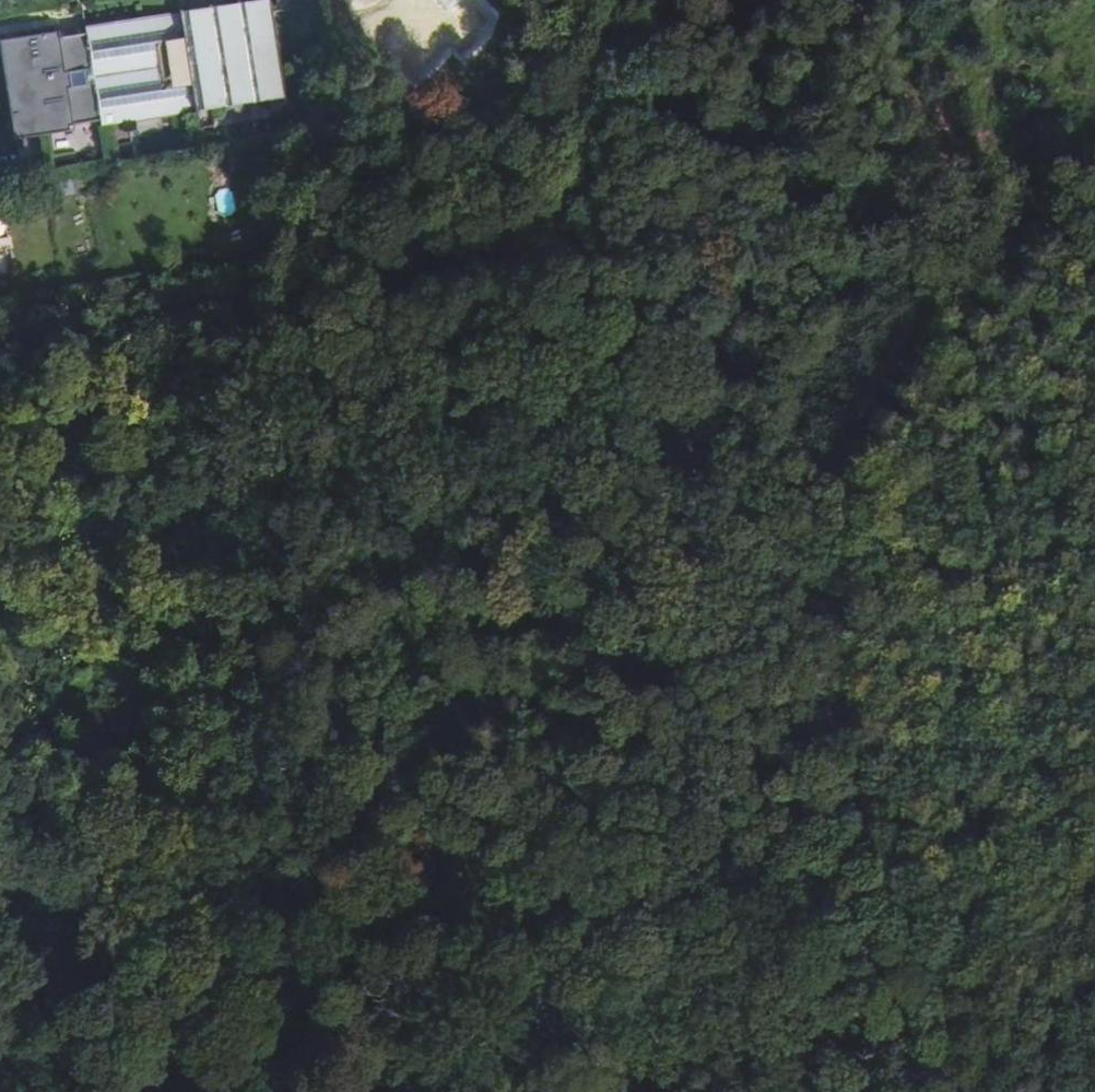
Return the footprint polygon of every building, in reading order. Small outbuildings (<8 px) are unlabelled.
[(14,139),(66,131),(66,125),(92,121),(93,127),(191,112),(191,115),(281,101),(267,0),(260,0),(175,12),(176,15),(79,28),(80,33),(54,37),(53,32),(0,40),(14,139)]
